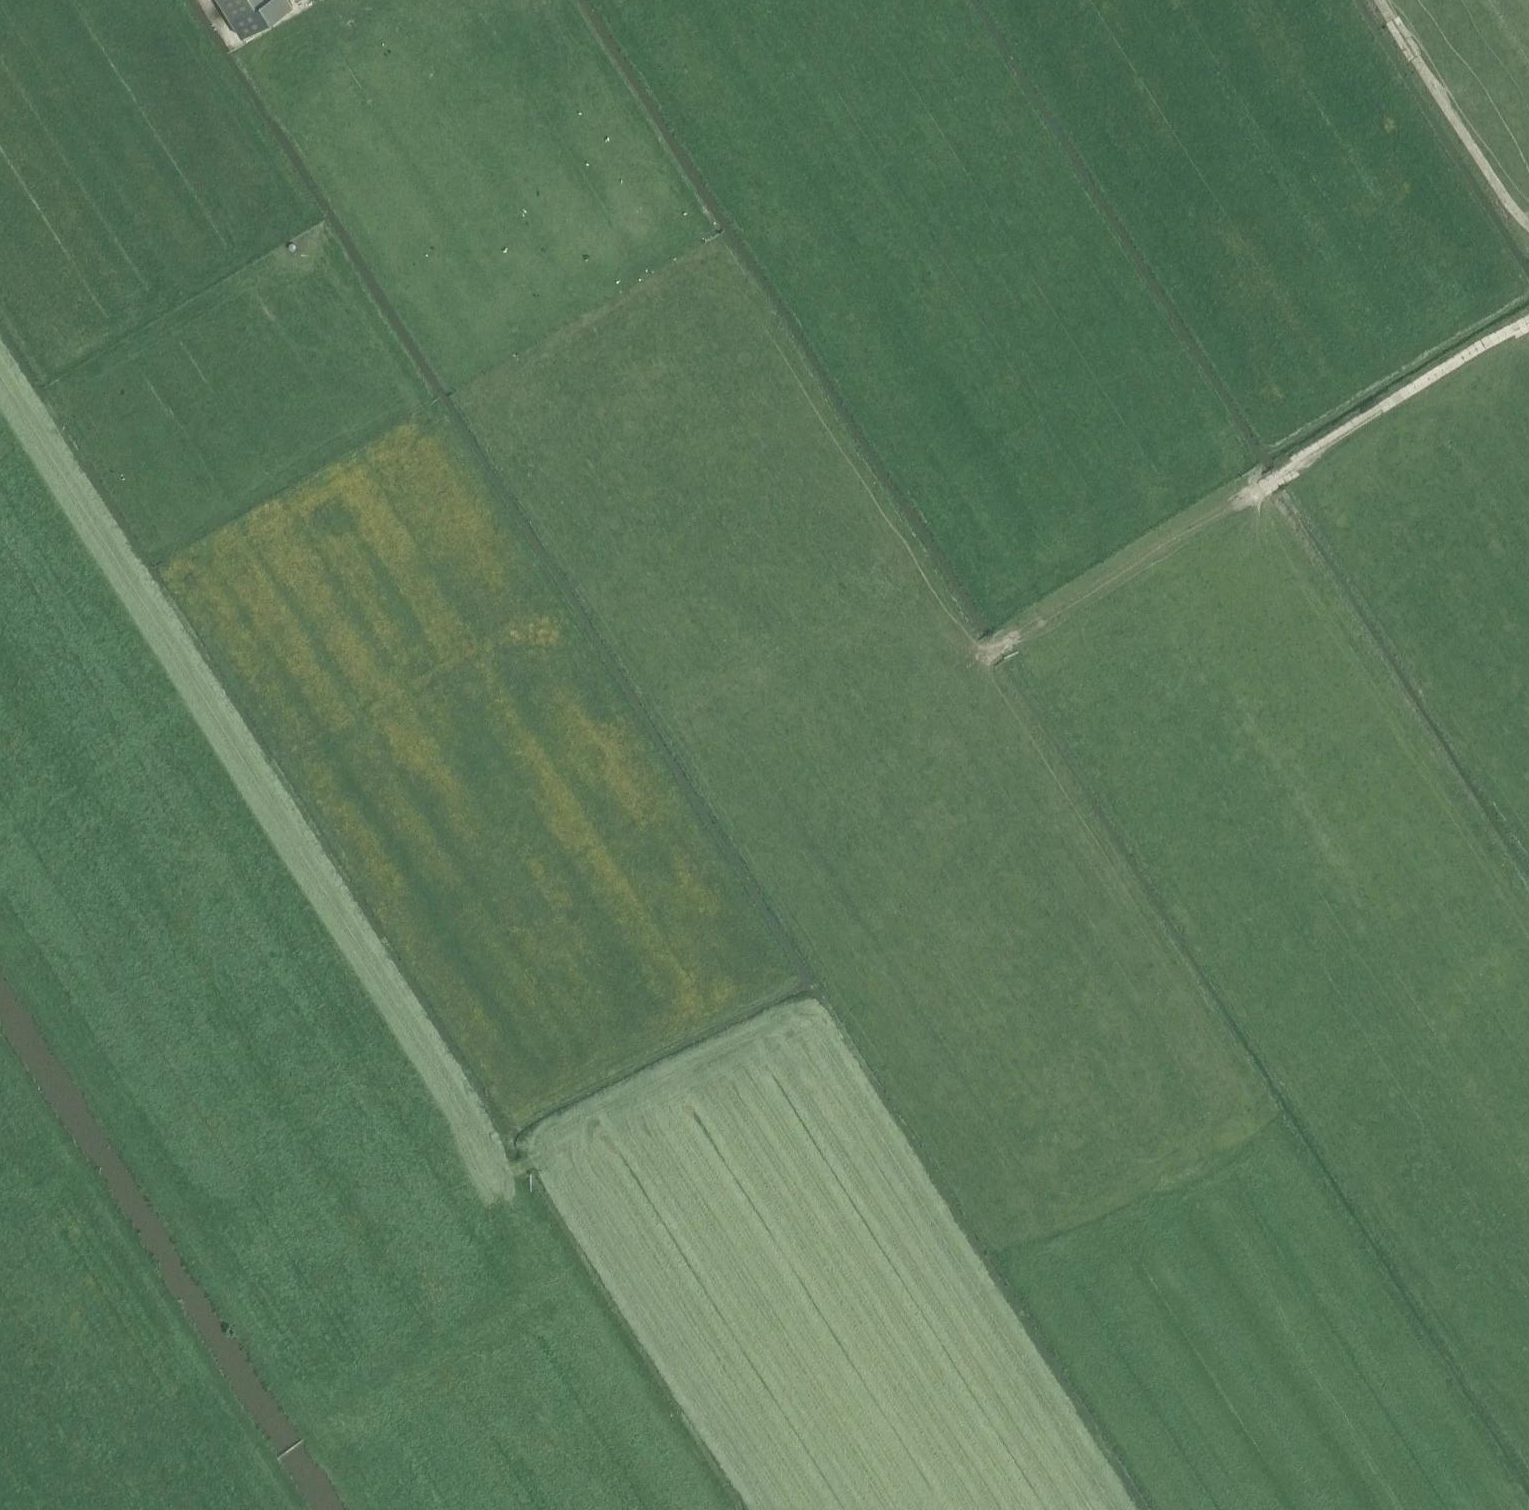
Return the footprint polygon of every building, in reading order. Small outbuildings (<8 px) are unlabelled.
[(231,19),(262,0),(219,0),(231,19)] [(231,19),(241,36),(292,5),(289,0),(262,0),(231,19)]
